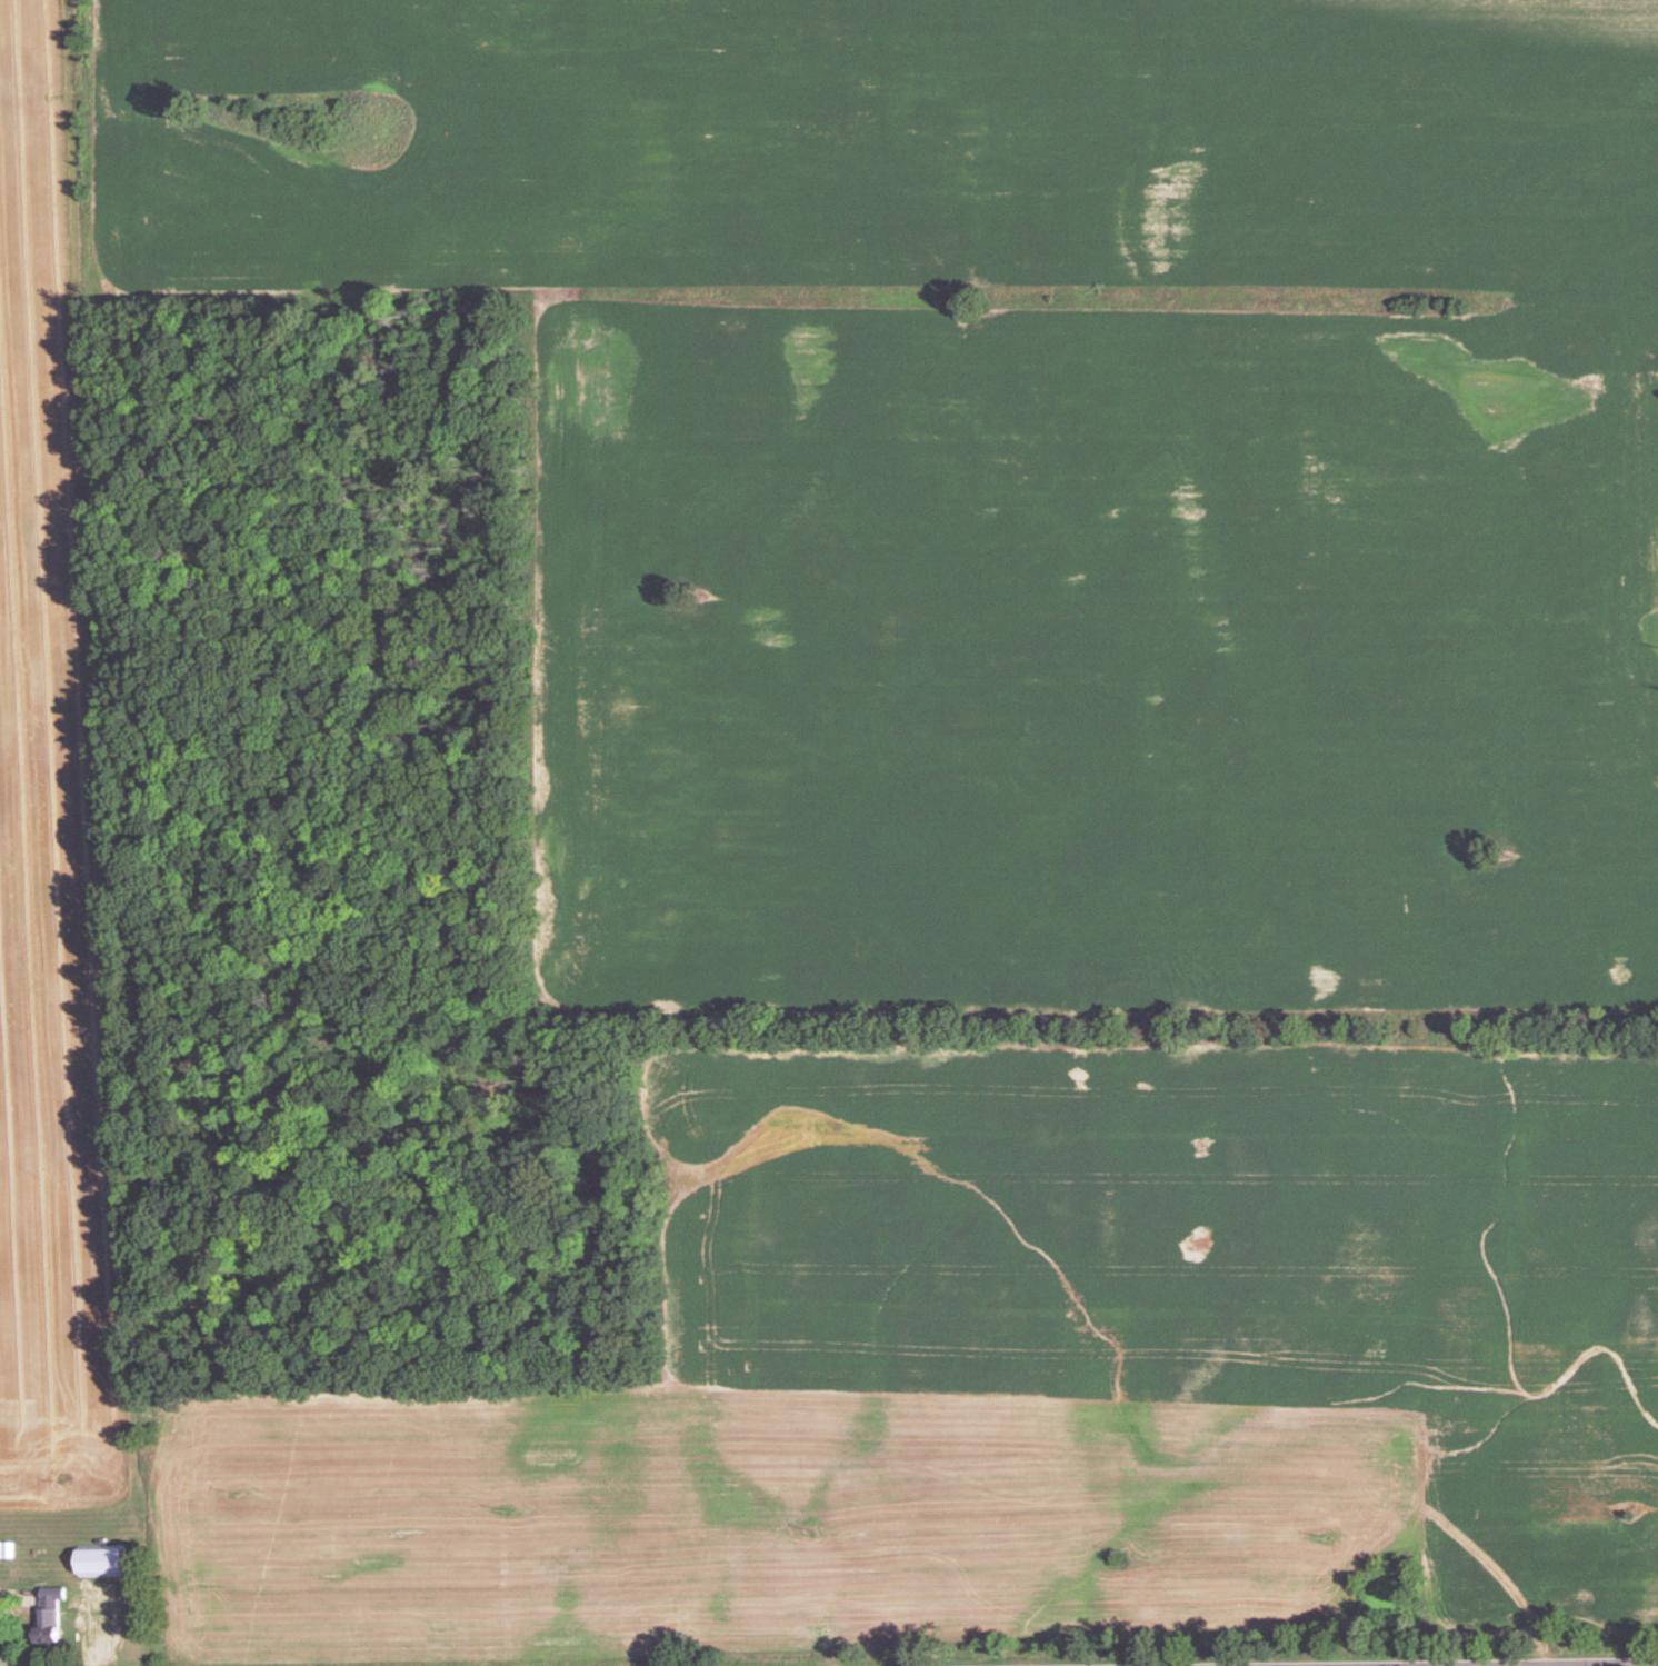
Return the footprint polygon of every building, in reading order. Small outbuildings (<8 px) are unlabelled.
[(0,1543),(0,1559),(9,1559),(9,1543),(0,1543)] [(69,1550),(69,1576),(118,1576),(118,1550),(69,1550)] [(59,1645),(58,1589),(31,1590),(32,1645),(59,1645)]
